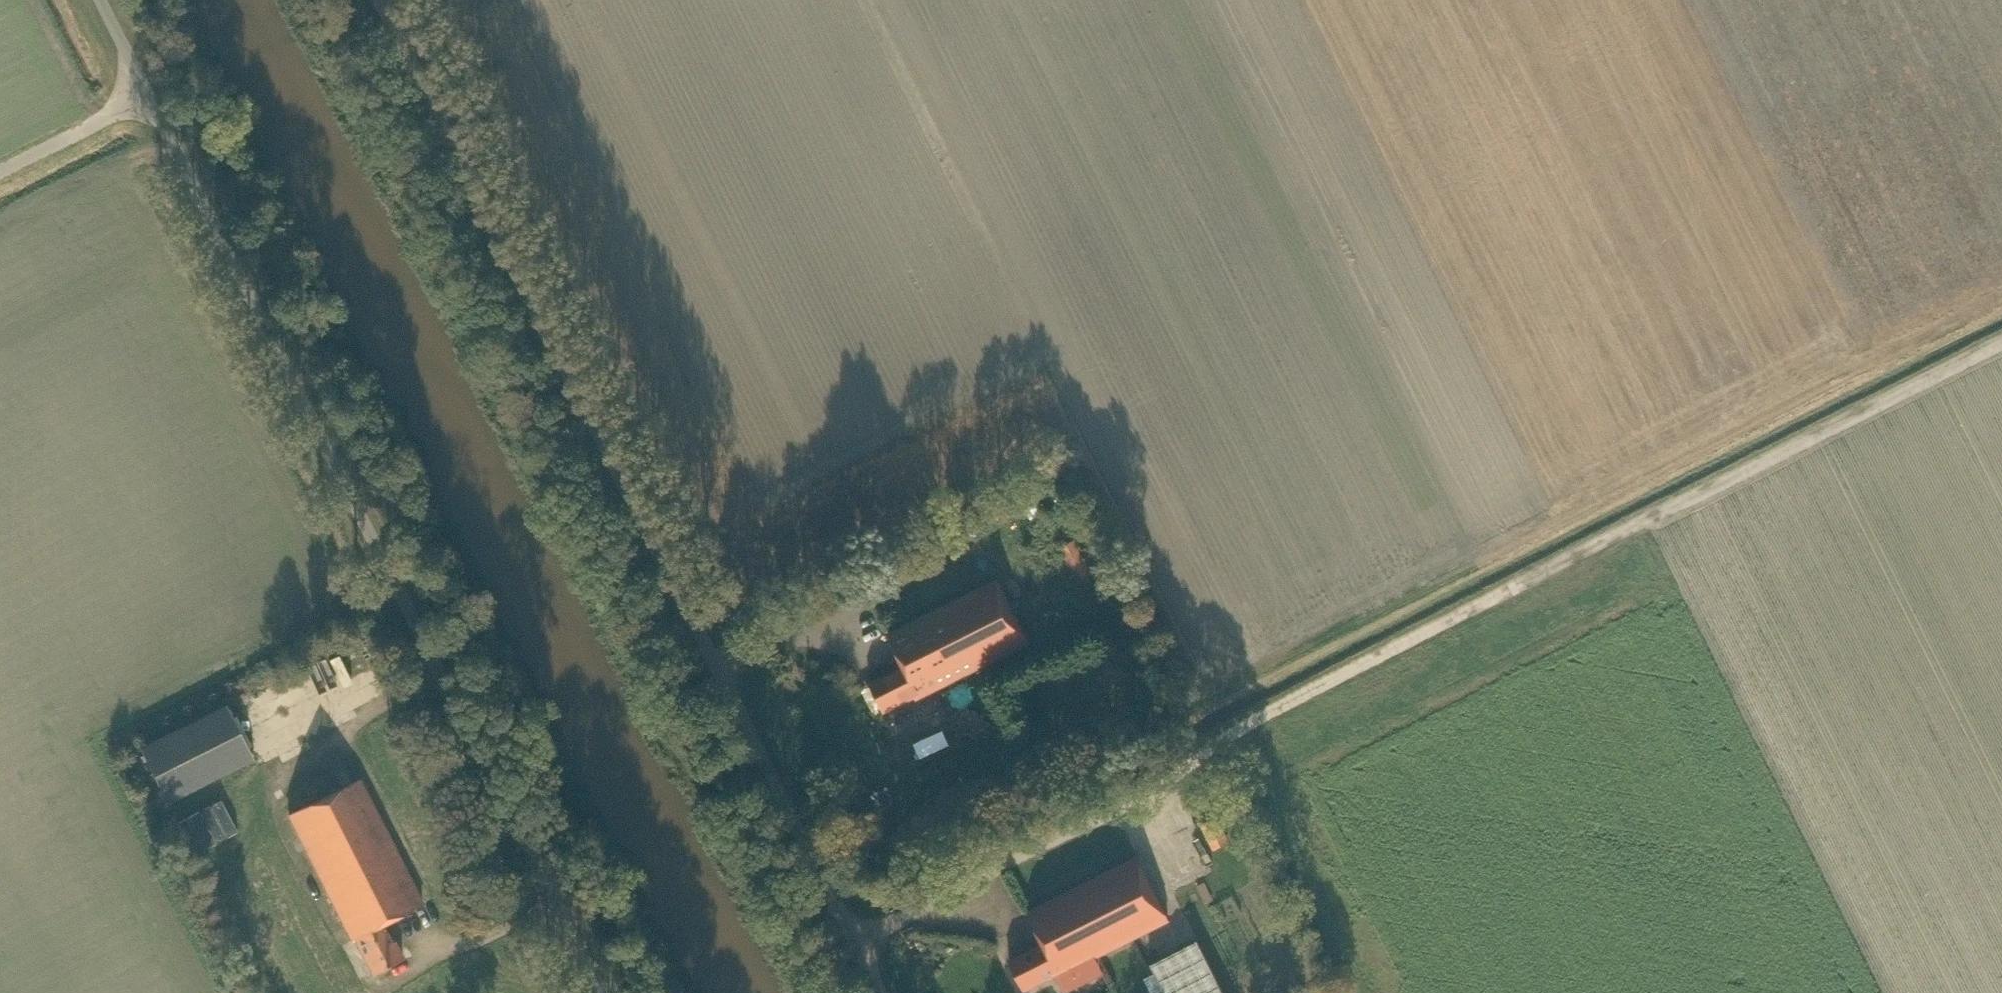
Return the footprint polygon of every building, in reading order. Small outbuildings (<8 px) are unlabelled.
[(1092,575),(1088,566),(1076,540),(1059,549),(1071,574),(1075,583),(1092,575)] [(916,699),(1029,642),(998,580),(889,635),(905,669),(870,685),(882,712),(915,696),(916,699)] [(253,761),(225,705),(139,748),(167,803),(253,761)] [(353,940),(370,975),(401,959),(394,945),(392,946),(381,924),(422,904),(359,781),(287,817),(351,941),(353,940)] [(1229,843),(1216,817),(1199,825),(1213,851),(1229,843)] [(1045,945),(1009,963),(1023,991),(1054,975),(1063,992),(1100,973),(1093,959),(1168,921),(1137,859),(1030,914),(1045,945)] [(1150,965),(1154,973),(1163,990),(1164,992),(1222,992),(1196,942),(1150,965)] [(1151,992),(1158,992),(1163,990),(1154,973),(1143,979),(1151,992)]
